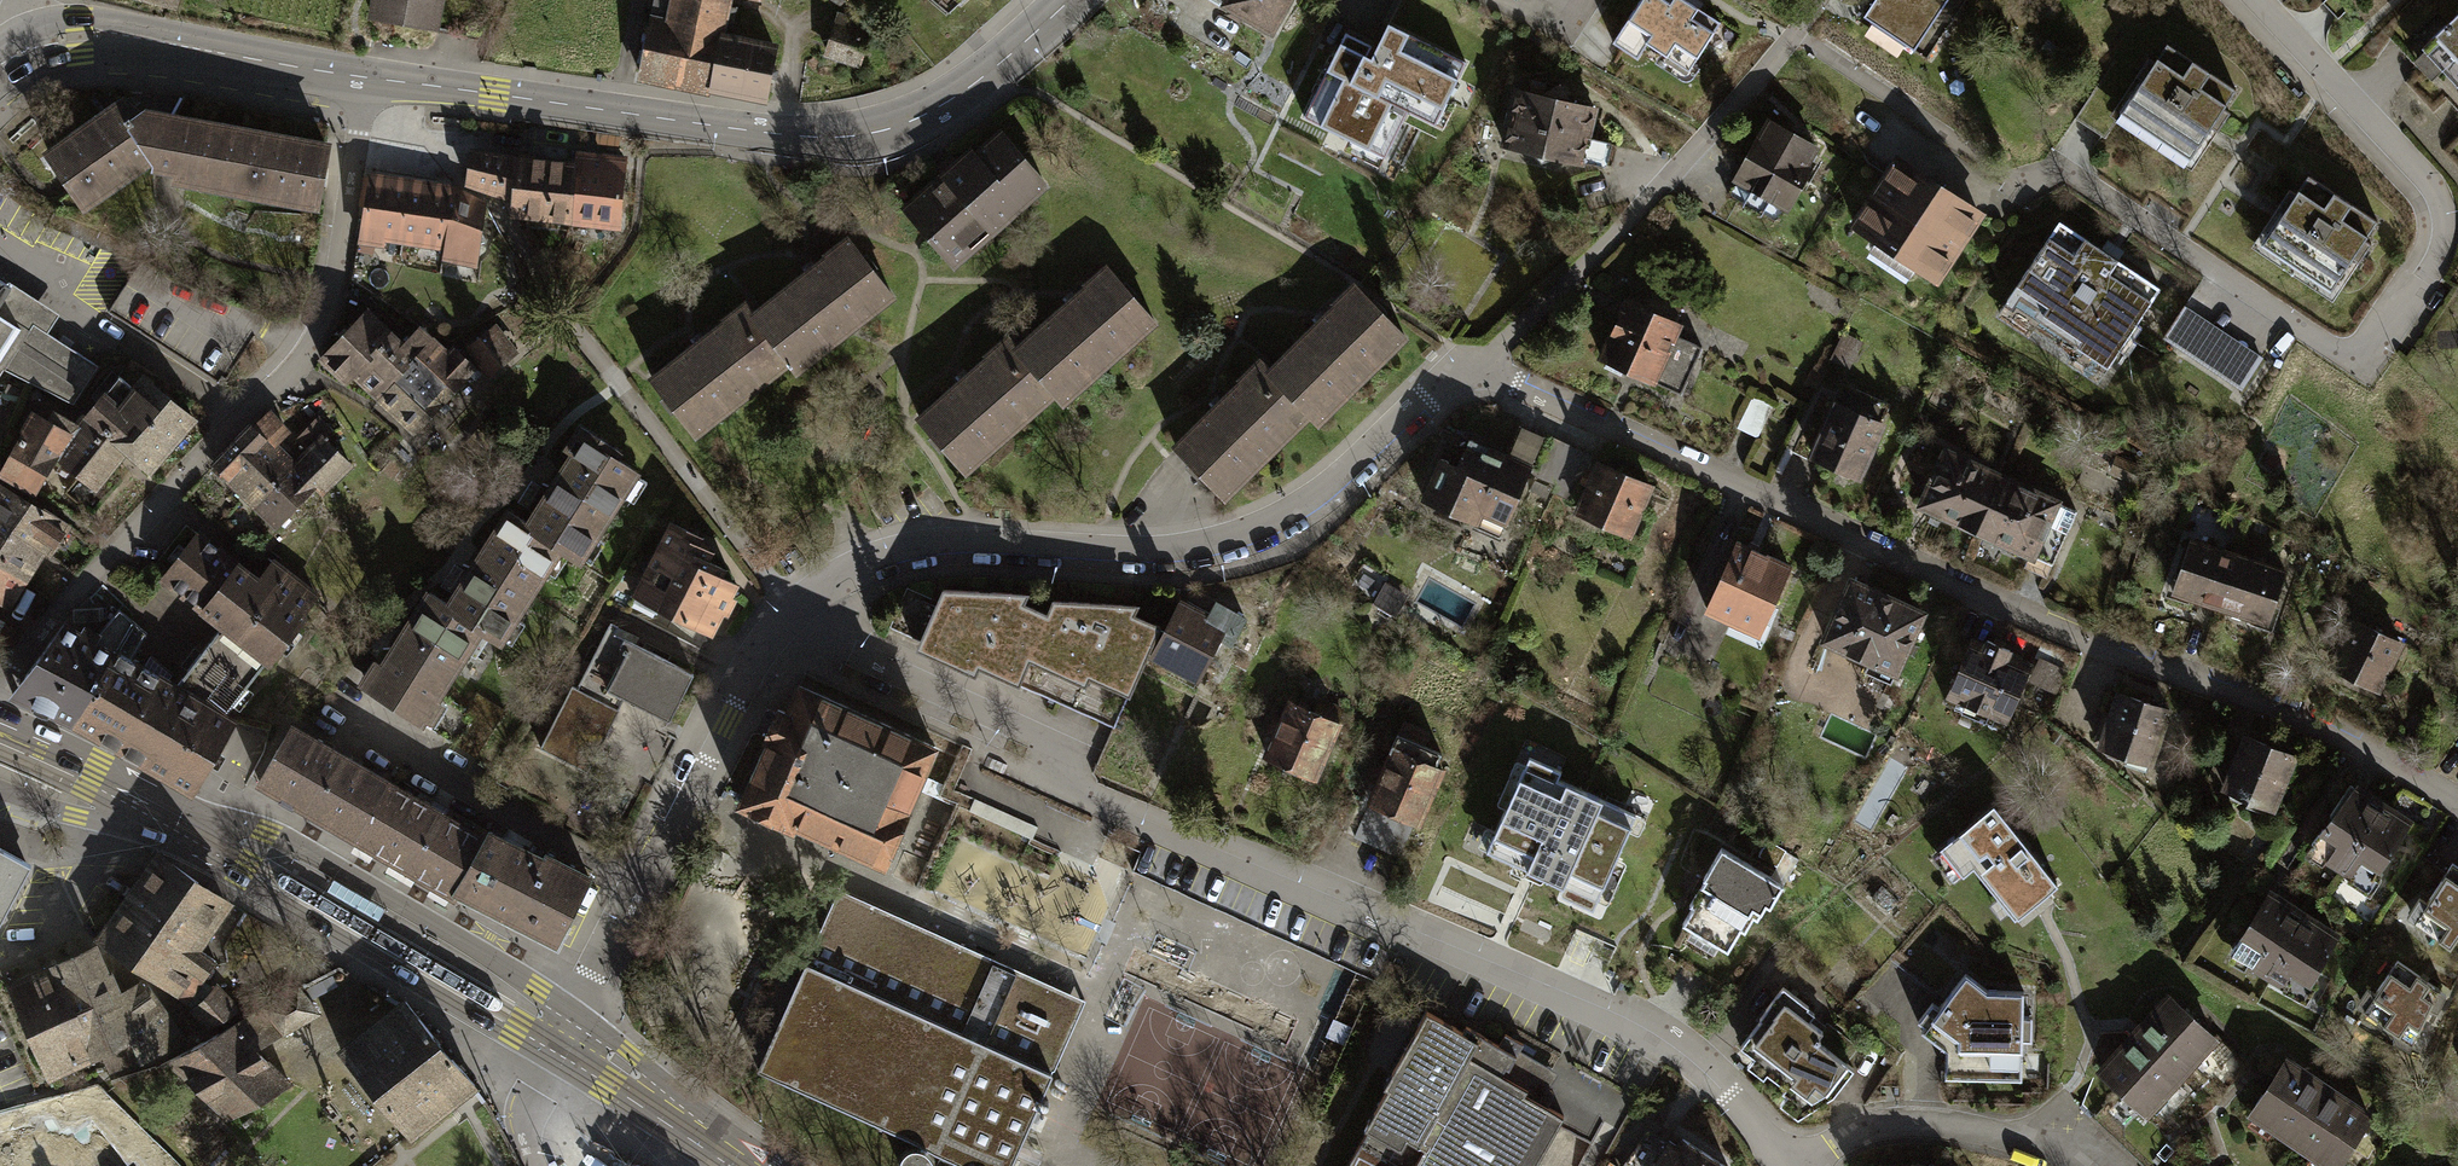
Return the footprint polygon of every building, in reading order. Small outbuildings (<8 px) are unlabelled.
[(152,4),(178,11),(181,0),(154,0),(152,4)] [(373,18),(435,28),(440,0),(376,0),(373,18)] [(709,85),(719,37),(727,0),(671,0),(669,12),(653,9),(640,71),(709,85)] [(1269,31),(1287,0),(1215,0),(1269,31)] [(1673,0),(1638,0),(1618,31),(1662,59),(1664,55),(1686,69),(1718,18),(1689,0),(1681,0),(1679,3),(1673,0)] [(1866,14),(1915,47),(1947,0),(1875,0),(1866,14)] [(1933,61),(1965,0),(1952,0),(1923,56),(1933,61)] [(2420,46),(2457,87),(2457,11),(2420,46)] [(870,23),(836,13),(824,51),(858,62),(870,23)] [(1369,58),(1342,44),(1307,114),(1387,154),(1410,109),(1437,122),(1470,59),(1389,18),(1369,58)] [(775,49),(719,37),(709,85),(765,97),(775,49)] [(2141,81),(2125,104),(2146,118),(2141,125),(2190,157),(2209,127),(2215,131),(2227,111),(2222,108),(2236,87),(2168,43),(2154,63),(2146,57),(2134,76),(2141,81)] [(1515,91),(1504,145),(1580,161),(1581,159),(1609,164),(1614,143),(1585,138),(1592,106),(1565,100),(1566,97),(1558,86),(1543,93),(1542,96),(1515,91)] [(148,156),(155,165),(176,168),(174,177),(185,178),(190,170),(199,172),(198,181),(210,183),(214,174),(224,176),(222,184),(234,186),(238,178),(244,179),(242,189),(254,192),(259,184),(269,186),(267,194),(280,195),(284,187),(293,188),(291,198),(303,200),(307,193),(313,194),(312,202),(314,202),(323,155),(175,128),(170,118),(144,113),(134,121),(123,110),(51,159),(81,203),(84,201),(79,194),(86,189),(95,194),(106,185),(102,180),(110,174),(117,178),(128,171),(123,164),(131,157),(139,163),(148,156)] [(1733,177),(1735,178),(1784,204),(1787,205),(1810,163),(1805,161),(1813,147),(1768,123),(1761,136),(1756,133),(1733,177)] [(931,183),(902,208),(951,263),(1044,181),(1000,132),(961,166),(957,161),(943,173),(947,178),(936,188),(931,183)] [(569,218),(575,166),(469,151),(465,181),(494,192),(514,196),(513,213),(569,218)] [(575,166),(569,218),(615,225),(621,159),(577,156),(575,166)] [(1977,216),(1899,160),(1856,222),(1933,275),(1977,216)] [(2282,212),(2266,236),(2287,249),(2282,256),(2331,288),(2350,258),(2356,262),(2369,242),(2364,239),(2377,218),(2309,174),(2296,194),(2287,188),(2275,207),(2282,212)] [(402,239),(410,184),(365,178),(361,205),(364,206),(359,238),(381,241),(381,236),(402,239)] [(1779,217),(1784,204),(1735,178),(1725,195),(1762,214),(1779,217)] [(410,184),(402,239),(445,245),(443,254),(474,262),(477,242),(484,240),(479,230),(483,203),(463,191),(410,184)] [(2105,366),(2156,289),(2058,222),(2007,299),(2039,320),(2031,330),(2072,353),(2075,345),(2105,366)] [(827,258),(753,314),(782,352),(789,362),(806,349),(811,355),(834,338),(830,332),(849,317),(856,326),(870,315),(868,312),(891,295),(871,269),(875,266),(864,252),(859,256),(845,238),(824,254),(827,258)] [(1087,287),(1015,347),(1048,385),(1056,394),(1074,379),(1079,385),(1100,367),(1094,360),(1126,333),(1131,339),(1153,320),(1132,296),(1136,293),(1125,279),(1119,284),(1104,266),(1084,283),(1087,287)] [(4,365),(73,403),(97,363),(48,334),(61,315),(0,277),(0,372),(4,365)] [(1336,304),(1268,370),(1302,405),(1310,413),(1326,398),(1333,405),(1353,385),(1346,378),(1377,348),(1384,355),(1403,336),(1381,313),(1384,310),(1373,298),(1369,302),(1352,285),(1334,302),(1336,304)] [(1625,297),(1600,356),(1606,359),(1604,364),(1620,371),(1622,366),(1681,391),(1701,345),(1674,334),(1678,325),(1669,321),(1676,304),(1663,298),(1661,301),(1645,294),(1641,304),(1625,297)] [(764,365),(782,352),(753,314),(744,302),(721,319),(724,322),(649,379),(692,435),(715,417),(709,409),(742,384),(747,391),(770,373),(764,365)] [(2183,307),(2160,337),(2239,390),(2259,357),(2183,307)] [(376,396),(429,339),(416,327),(401,343),(364,309),(319,356),(346,381),(353,373),(376,396)] [(491,327),(467,345),(488,372),(511,354),(491,327)] [(1032,398),(1048,385),(1015,347),(1007,337),(987,354),(990,357),(919,417),(931,432),(926,436),(937,450),(943,445),(965,471),(985,453),(979,446),(1012,418),(1017,423),(1038,405),(1032,398)] [(429,339),(376,396),(413,430),(436,405),(441,410),(446,404),(441,400),(473,367),(451,346),(444,353),(429,339)] [(1285,421),(1302,405),(1268,370),(1258,360),(1240,378),(1242,380),(1174,446),(1188,460),(1184,464),(1197,477),(1200,473),(1223,497),(1244,477),(1237,470),(1267,441),(1273,447),(1293,428),(1285,421)] [(117,374),(83,416),(125,449),(150,469),(193,415),(145,377),(135,388),(117,374)] [(1838,392),(1811,453),(1835,464),(1836,471),(1846,476),(1857,474),(1889,404),(1855,389),(1851,398),(1838,392)] [(1773,399),(1754,391),(1737,426),(1756,434),(1773,399)] [(34,489),(54,455),(76,424),(54,413),(47,421),(32,412),(1,471),(34,489)] [(213,462),(233,481),(276,438),(286,429),(270,413),(254,428),(251,424),(213,462)] [(83,416),(76,424),(54,455),(97,487),(125,449),(83,416)] [(309,450),(300,459),(301,466),(316,480),(317,485),(320,488),(349,460),(324,435),(329,430),(317,418),(297,438),(309,450)] [(573,453),(525,525),(558,547),(576,558),(618,494),(620,495),(635,473),(612,457),(616,452),(579,427),(565,447),(573,453)] [(1520,429),(1508,456),(1530,466),(1542,439),(1520,429)] [(233,481),(256,505),(293,466),(281,454),(287,449),(276,438),(233,481)] [(1500,533),(1530,466),(1508,456),(1467,438),(1455,464),(1439,457),(1421,497),(1500,533)] [(1535,474),(1556,483),(1570,450),(1549,441),(1535,474)] [(1590,459),(1570,450),(1556,483),(1553,490),(1573,498),(1590,459)] [(1948,514),(1976,528),(2000,477),(1943,451),(1920,502),(1929,506),(1930,513),(1941,517),(1948,514)] [(276,525),(317,485),(316,480),(301,466),(300,459),(293,466),(256,505),(276,525)] [(1599,463),(1578,508),(1640,536),(1651,511),(1637,505),(1647,484),(1599,463)] [(2074,510),(2000,477),(1976,528),(2003,540),(2006,548),(2018,553),(2026,550),(2051,561),(2074,510)] [(42,547),(49,551),(65,523),(0,485),(0,523),(42,547)] [(497,639),(558,547),(525,525),(508,513),(447,606),(478,627),(497,639)] [(23,579),(42,547),(0,523),(0,565),(23,579)] [(671,524),(636,595),(708,630),(719,609),(725,612),(732,598),(727,596),(733,583),(716,575),(720,567),(704,559),(708,550),(692,543),(696,536),(671,524)] [(252,580),(192,534),(158,577),(218,624),(170,685),(218,713),(312,597),(267,562),(252,580)] [(2171,590),(2218,606),(2235,555),(2188,540),(2171,590)] [(1736,542),(1706,608),(1734,620),(1737,613),(1762,624),(1789,565),(1736,542)] [(2283,571),(2235,555),(2218,606),(2266,622),(2283,571)] [(8,605),(23,579),(0,565),(0,600),(8,605)] [(1850,581),(1824,638),(1868,659),(1863,670),(1889,681),(1920,613),(1850,581)] [(940,586),(930,607),(916,638),(913,644),(972,672),(976,664),(1013,681),(1046,610),(1021,599),(1026,589),(940,586)] [(1382,586),(1372,602),(1393,615),(1403,600),(1382,586)] [(887,625),(916,638),(930,607),(926,605),(929,598),(905,587),(887,625)] [(435,691),(478,627),(447,606),(428,594),(379,667),(372,663),(360,681),(420,720),(438,693),(435,691)] [(1013,681),(1113,726),(1161,623),(1134,611),(1137,602),(1051,598),(1046,610),(1013,681)] [(1205,618),(1176,604),(1150,652),(1195,678),(1218,637),(1228,642),(1244,616),(1214,602),(1205,618)] [(58,624),(7,693),(68,721),(127,619),(114,608),(91,636),(80,628),(74,633),(58,624)] [(142,633),(127,619),(68,721),(187,791),(229,720),(218,713),(170,685),(126,660),(142,633)] [(2355,619),(2332,665),(2375,687),(2398,641),(2355,619)] [(693,674),(607,630),(577,688),(572,686),(540,748),(587,772),(619,709),(603,701),(609,690),(669,721),(693,674)] [(1971,641),(1944,702),(2001,727),(2028,665),(2005,655),(2008,649),(1986,639),(1983,646),(1971,641)] [(2065,667),(2042,655),(2034,670),(2058,682),(2065,667)] [(934,746),(799,685),(786,712),(778,708),(764,738),(768,739),(739,802),(792,826),(794,823),(883,863),(907,811),(905,810),(934,746)] [(464,710),(438,693),(420,720),(473,755),(503,710),(476,692),(464,710)] [(2102,740),(2100,745),(2105,747),(2106,753),(2117,756),(2124,753),(2149,761),(2167,708),(2117,692),(2109,715),(2104,713),(2096,738),(2102,740)] [(1319,700),(1313,714),(1333,723),(1339,709),(1319,700)] [(1337,724),(1333,723),(1313,714),(1287,702),(1279,721),(1271,718),(1265,732),(1272,735),(1264,754),(1314,776),(1337,724)] [(484,836),(288,724),(257,779),(453,895),(457,889),(552,941),(588,878),(543,852),(539,859),(488,829),(484,836)] [(1377,781),(1369,800),(1419,820),(1441,768),(1434,766),(1439,753),(1420,745),(1424,733),(1410,727),(1406,738),(1393,733),(1387,747),(1391,749),(1384,768),(1374,764),(1368,777),(1377,781)] [(2243,737),(2237,753),(2225,783),(2223,788),(2226,789),(2229,795),(2240,799),(2246,797),(2271,807),(2291,756),(2243,737)] [(2207,776),(2225,783),(2237,753),(2219,746),(2207,776)] [(1526,765),(1487,850),(1531,871),(1544,877),(1583,791),(1526,765)] [(2405,821),(2349,784),(2329,814),(2332,816),(2323,829),(2319,826),(2308,844),(2365,882),(2405,821)] [(1544,877),(1555,882),(1596,900),(1635,814),(1583,791),(1544,877)] [(1992,805),(1939,848),(1961,874),(1973,865),(2014,916),(2035,899),(2055,884),(1992,805)] [(1411,828),(1365,808),(1352,835),(1397,857),(1411,828)] [(1783,852),(1764,841),(1757,854),(1775,865),(1783,852)] [(1691,905),(1681,923),(1728,950),(1740,929),(1743,931),(1752,917),(1755,919),(1764,905),(1769,908),(1783,884),(1721,847),(1688,903),(1691,905)] [(26,862),(0,848),(0,914),(26,862)] [(157,853),(98,936),(184,998),(197,982),(213,960),(194,944),(225,901),(157,853)] [(2450,862),(2427,901),(2418,895),(2406,915),(2449,944),(2457,932),(2457,867),(2450,862)] [(1880,884),(1870,895),(1888,911),(1897,900),(1880,884)] [(837,888),(805,960),(1055,1071),(1087,999),(837,888)] [(2265,894),(2236,943),(2233,942),(2227,952),(2232,955),(2233,951),(2301,987),(2332,933),(2265,894)] [(92,948),(55,965),(93,1051),(100,1048),(108,1067),(140,1058),(113,997),(110,991),(115,989),(113,984),(108,985),(92,948)] [(968,1165),(1014,1165),(1055,1071),(805,960),(755,1071),(919,1144),(906,1150),(901,1157),(900,1165),(934,1165),(934,1160),(931,1150),(930,1149),(968,1165)] [(2366,988),(2356,1003),(2394,1032),(2394,1039),(2408,1049),(2426,1008),(2437,1009),(2444,993),(2397,960),(2374,992),(2366,988)] [(45,1074),(93,1051),(55,965),(8,985),(45,1074)] [(2022,990),(1986,991),(1964,974),(1940,1006),(1931,1000),(1917,1019),(1923,1024),(1919,1029),(1944,1047),(1944,1064),(2020,1064),(2020,1039),(2030,1039),(2030,1016),(2022,1016),(2022,990)] [(197,982),(184,998),(206,1024),(234,1010),(214,986),(208,991),(197,982)] [(139,983),(113,997),(140,1058),(181,1039),(139,983)] [(1783,986),(1738,1044),(1768,1067),(1765,1071),(1785,1086),(1782,1090),(1805,1108),(1830,1093),(1851,1066),(1819,1041),(1817,1034),(1821,1028),(1808,1018),(1813,1013),(1806,1007),(1808,1005),(1783,986)] [(296,987),(228,1027),(254,1049),(316,1012),(298,989),(296,987)] [(2133,1034),(2100,1070),(2145,1111),(2213,1037),(2168,996),(2133,1034)] [(403,1003),(343,1052),(410,1135),(473,1085),(405,1001),(403,1003)] [(1563,1114),(1549,1107),(1554,1097),(1555,1093),(1553,1089),(1543,1084),(1553,1067),(1515,1046),(1519,1040),(1507,1034),(1501,1045),(1467,1026),(1463,1032),(1426,1011),(1386,1084),(1391,1087),(1347,1165),(1534,1165),(1563,1114)] [(288,1082),(254,1049),(228,1027),(169,1060),(227,1117),(288,1082)] [(2368,1116),(2285,1060),(2252,1108),(2335,1165),(2368,1116)] [(96,1124),(48,1154),(56,1165),(123,1165),(96,1124)] [(1667,1140),(1646,1126),(1619,1165),(1627,1165),(1640,1146),(1656,1157),(1667,1140)] [(1681,1139),(1676,1146),(1667,1140),(1656,1157),(1640,1146),(1627,1165),(1723,1165),(1681,1139)]
